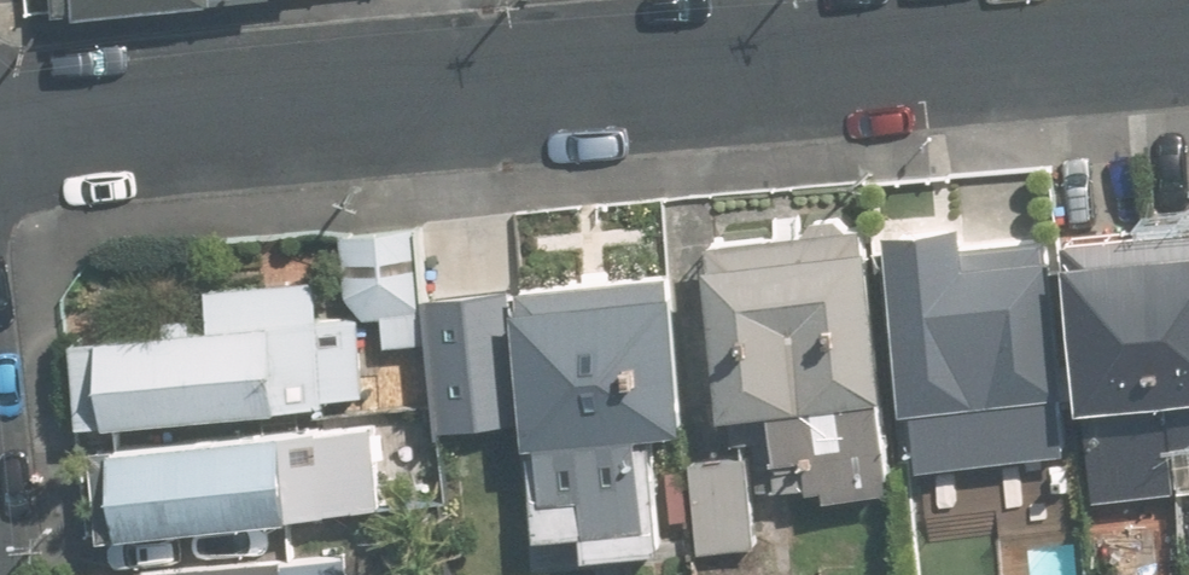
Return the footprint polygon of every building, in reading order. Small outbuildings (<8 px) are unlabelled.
[(55,21),(314,0),(53,0),(55,21)] [(953,224),(893,226),(898,410),(919,409),(921,463),(1057,459),(1051,237),(953,240),(953,224)] [(1188,463),(1188,232),(1067,241),(1088,532),(1158,527),(1153,466),(1188,463)] [(812,495),(885,491),(871,245),(700,255),(710,418),(770,415),(773,469),(810,467),(812,495)] [(376,403),(366,266),(213,278),(217,326),(105,335),(112,423),(376,403)] [(519,306),(430,307),(433,506),(529,505),(530,534),(582,533),(583,549),(665,548),(663,437),(692,436),(690,275),(519,277),(519,306)] [(384,416),(108,444),(118,541),(394,513),(384,416)] [(747,451),(687,457),(697,547),(756,541),(747,451)] [(350,541),(122,568),(123,574),(354,574),(350,541)]
